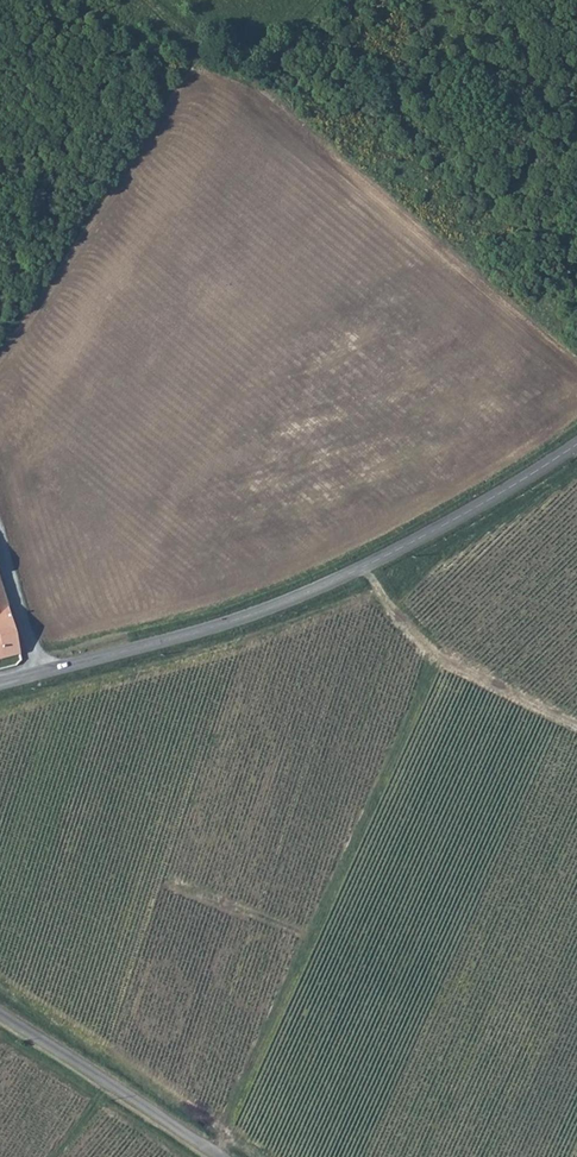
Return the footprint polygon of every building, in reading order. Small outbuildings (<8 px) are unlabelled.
[(19,654),(0,577),(0,659),(19,654)]
